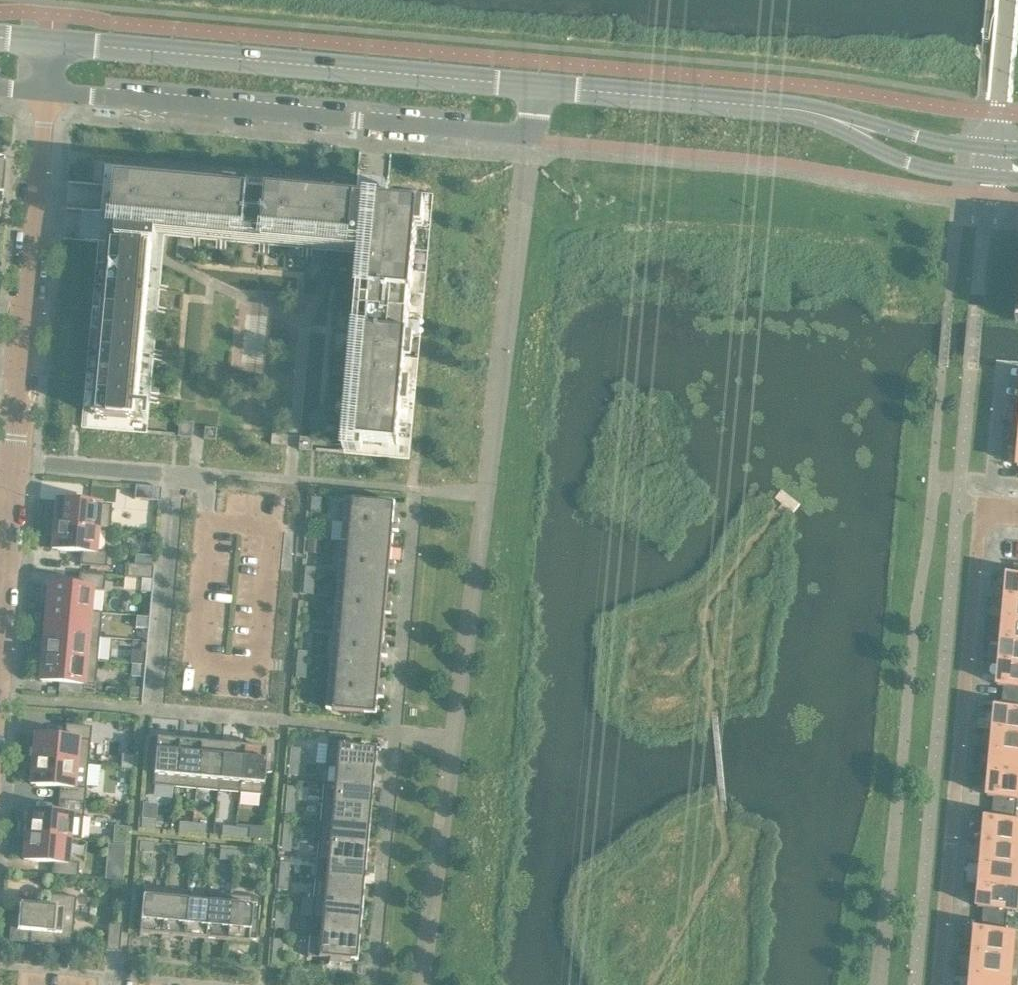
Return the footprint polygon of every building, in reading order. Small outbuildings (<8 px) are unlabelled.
[(410,460),(434,195),(106,165),(82,429),(147,434),(165,237),(363,255),(344,454),(410,460)] [(193,439),(194,427),(194,423),(180,421),(179,437),(193,439)] [(206,428),(205,440),(217,441),(218,429),(206,428)] [(288,446),(289,436),(273,434),(272,445),(288,446)] [(313,451),(314,438),(301,437),(300,450),(313,451)] [(160,501),(161,488),(135,486),(134,499),(160,501)] [(322,499),(313,498),(311,512),(321,512),(322,499)] [(109,530),(111,505),(97,503),(97,504),(56,500),(53,525),(97,528),(97,529),(109,530)] [(396,504),(353,500),(349,543),(392,547),(394,532),(399,532),(400,521),(395,521),(396,504)] [(95,551),(97,529),(97,528),(53,525),(48,524),(47,535),(52,536),(51,549),(81,552),(80,565),(106,567),(107,552),(95,551)] [(391,562),(392,547),(349,543),(346,584),(388,588),(390,573),(395,573),(396,563),(391,562)] [(152,580),(153,567),(128,564),(126,577),(141,579),(152,580)] [(1005,599),(1017,600),(1017,565),(1014,565),(1014,566),(1015,566),(1014,577),(1008,576),(1006,589),(1006,598),(1005,599)] [(306,567),(305,581),(315,582),(316,568),(306,567)] [(103,591),(105,576),(79,573),(78,586),(48,584),(46,609),(89,613),(89,611),(91,590),(103,591)] [(150,594),(152,580),(141,579),(139,593),(150,594)] [(315,582),(305,581),(304,594),(313,595),(315,582)] [(387,604),(388,588),(346,584),(342,626),(385,630),(386,614),(391,615),(392,604),(387,604)] [(1004,621),(1017,622),(1017,600),(1005,599),(1004,611),(1004,620),(1004,621)] [(99,636),(101,612),(89,611),(89,613),(46,609),(44,631),(99,636)] [(146,629),(147,618),(134,617),(133,627),(146,629)] [(1002,642),(1017,644),(1017,622),(1004,621),(1002,632),(1002,641),(1002,642)] [(383,646),(385,630),(342,626),(338,668),(381,672),(382,657),(388,657),(389,646),(383,646)] [(97,661),(99,636),(44,631),(41,656),(97,661)] [(1000,664),(1017,665),(1017,644),(1002,642),(1001,654),(1000,663),(1000,664)] [(309,652),(299,651),(298,665),(307,665),(309,652)] [(95,686),(97,661),(41,656),(39,681),(81,685),(95,686)] [(998,686),(1004,687),(1003,698),(1017,699),(1017,665),(1000,664),(999,675),(998,684),(998,686)] [(307,665),(298,665),(296,678),(306,679),(307,665)] [(379,687),(381,672),(338,668),(334,711),(377,715),(378,698),(384,699),(385,688),(379,687)] [(994,731),(1017,734),(1017,699),(1003,698),(1002,709),(996,708),(994,721),(994,730),(994,731)] [(34,735),(32,760),(88,765),(91,727),(65,724),(64,738),(34,735)] [(992,753),(1017,755),(1017,734),(994,731),(992,743),(992,752),(992,753)] [(152,785),(174,787),(178,741),(156,738),(152,785)] [(200,742),(178,741),(174,787),(196,789),(200,742)] [(221,744),(200,742),(196,789),(217,791),(221,744)] [(243,746),(221,744),(217,791),(218,791),(219,781),(239,783),(238,793),(239,793),(243,746)] [(317,744),(315,764),(325,765),(372,769),(373,754),(374,749),(317,744)] [(265,748),(243,746),(239,793),(261,795),(263,772),(271,773),(272,761),(264,760),(265,748)] [(300,749),(290,748),(289,761),(299,762),(300,749)] [(990,774),(1017,777),(1017,755),(992,753),(991,764),(990,773),(990,774)] [(134,755),(122,754),(120,768),(133,769),(134,755)] [(32,760),(30,784),(60,787),(58,800),(84,802),(86,786),(98,787),(100,766),(88,765),(32,760)] [(299,762),(289,761),(287,775),(297,776),(299,762)] [(323,783),(323,784),(372,788),(373,769),(372,769),(325,765),(325,766),(334,767),(333,784),(323,783)] [(988,797),(994,797),(993,808),(1017,811),(1017,799),(1017,777),(990,774),(989,786),(988,795),(988,797)] [(323,784),(321,803),(370,808),(372,788),(323,784)] [(296,787),(286,786),(285,800),(295,801),(296,787)] [(20,824),(19,835),(25,835),(69,839),(81,840),(84,802),(58,800),(57,813),(27,811),(26,824),(20,824)] [(295,801),(285,800),(284,814),(294,814),(295,801)] [(321,803),(320,822),(368,827),(370,808),(321,803)] [(984,841),(1017,845),(1017,822),(1016,822),(1017,811),(993,808),(992,820),(986,819),(985,821),(985,830),(984,841)] [(141,828),(155,830),(155,820),(141,818),(141,828)] [(178,832),(192,833),(192,823),(179,822),(178,832)] [(320,822),(318,841),(366,846),(368,827),(320,822)] [(206,824),(192,823),(192,833),(205,834),(206,824)] [(293,825),(283,824),(282,838),(292,839),(293,825)] [(128,827),(114,825),(112,842),(126,843),(128,827)] [(221,836),(235,837),(236,827),(222,826),(221,836)] [(249,828),(236,827),(235,837),(248,838),(249,828)] [(25,835),(23,860),(53,863),(52,876),(77,878),(79,863),(67,862),(69,839),(25,835)] [(292,839),(282,838),(280,852),(290,852),(292,839)] [(318,841),(316,860),(363,865),(365,865),(366,846),(318,841)] [(982,863),(1017,866),(1017,845),(984,841),(983,842),(983,851),(982,863)] [(152,853),(153,843),(139,842),(138,852),(152,853)] [(176,855),(190,857),(191,847),(177,845),(176,855)] [(204,848),(191,847),(190,857),(203,858),(204,848)] [(219,859),(232,861),(233,851),(220,849),(219,859)] [(247,852),(233,851),(232,861),(246,862),(247,852)] [(316,860),(315,879),(362,884),(363,865),(316,860)] [(289,863),(279,863),(278,876),(288,877),(289,863)] [(980,884),(1017,888),(1017,866),(982,863),(982,864),(981,873),(980,884)] [(288,877),(278,876),(277,890),(287,891),(288,877)] [(315,879),(313,899),(361,903),(363,884),(362,884),(315,879)] [(978,907),(984,908),(983,919),(1007,921),(1008,910),(1017,911),(1017,888),(980,884),(980,885),(979,894),(978,907)] [(142,887),(138,933),(139,933),(149,934),(161,935),(165,889),(142,887)] [(165,889),(161,935),(170,936),(182,937),(186,891),(165,889)] [(186,891),(182,937),(192,938),(204,939),(207,903),(208,893),(207,893),(206,902),(187,901),(187,891),(186,891)] [(207,903),(204,939),(213,940),(225,941),(229,895),(228,895),(208,893),(207,903)] [(75,896),(50,894),(49,907),(19,905),(18,918),(12,918),(10,940),(29,942),(29,944),(71,948),(75,896)] [(229,895),(225,941),(248,943),(249,932),(256,932),(260,898),(229,895)] [(313,899),(311,918),(360,922),(361,903),(313,899)] [(286,902),(276,901),(275,914),(285,915),(286,902)] [(285,915),(275,914),(274,928),(284,929),(285,915)] [(311,918),(309,937),(319,938),(358,941),(360,922),(311,918)] [(974,952),(1017,956),(1017,934),(1006,933),(1007,921),(983,919),(982,930),(976,930),(975,932),(975,941),(974,952)] [(119,952),(121,925),(108,924),(105,951),(112,951),(119,952)] [(309,937),(308,957),(317,958),(329,959),(328,964),(340,965),(340,960),(353,961),(353,962),(356,962),(358,941),(319,938),(309,937)] [(283,940),(273,939),(271,953),(281,954),(283,940)] [(972,974),(1017,978),(1017,956),(974,952),(973,953),(973,962),(972,974)] [(971,984),(1017,984),(1017,978),(972,974),(972,975),(971,984)]
